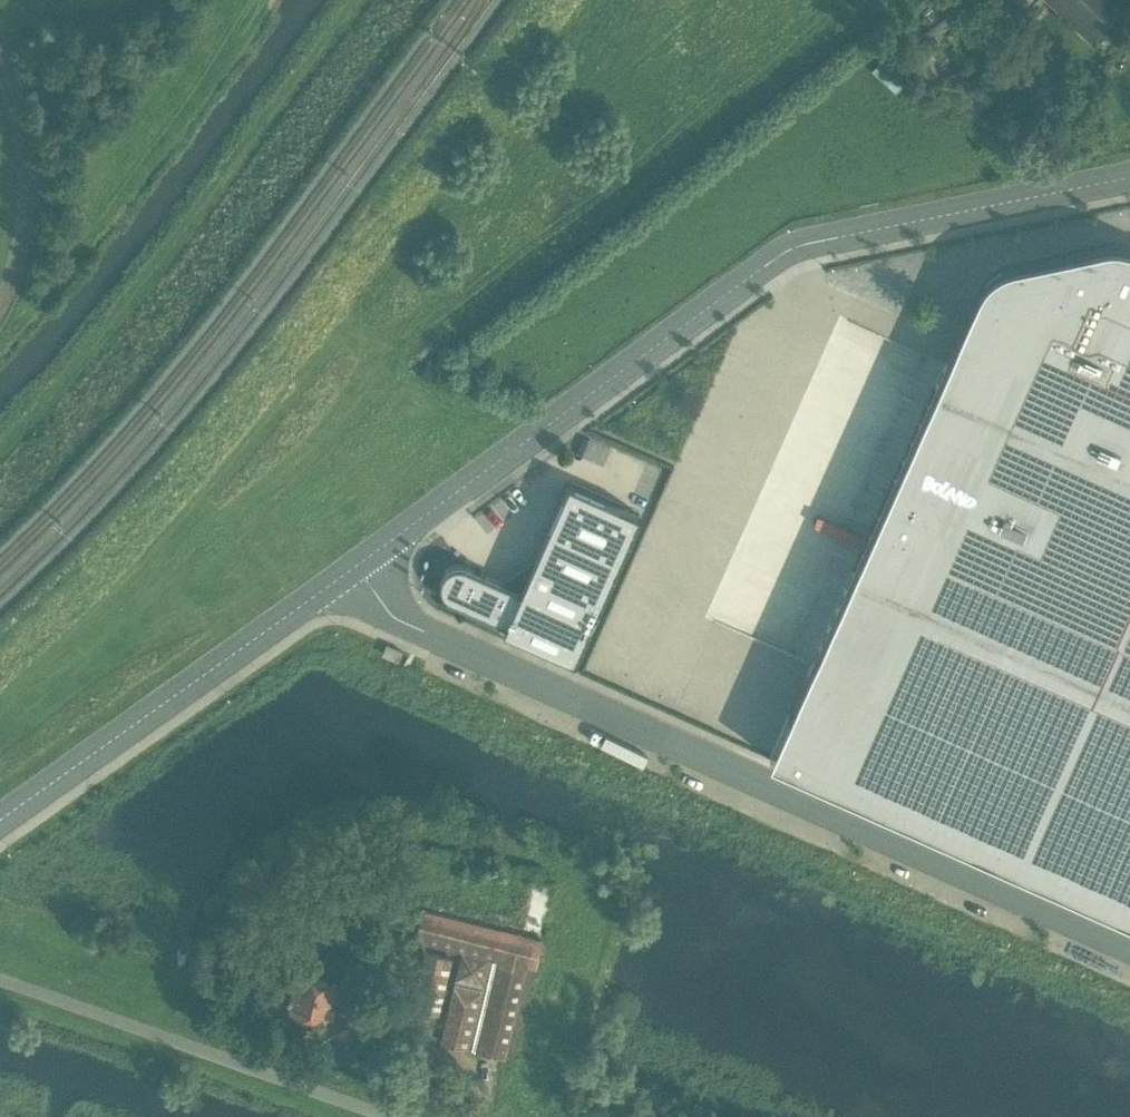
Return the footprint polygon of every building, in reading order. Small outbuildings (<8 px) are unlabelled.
[(1125,0),(1051,0),(1091,36),(1106,21),(1122,3),(1125,0)] [(769,757),(786,765),(815,777),(855,795),(895,813),(936,832),(977,850),(1037,877),(1101,905),(1129,918),(1129,247),(1128,246),(1126,245),(1124,245),(1122,244),(1120,244),(1118,243),(1116,243),(1114,243),(1112,243),(1109,243),(1107,243),(1105,243),(1103,243),(1005,265),(1003,266),(1001,267),(999,268),(997,269),(995,270),(993,271),(991,273),(990,274),(988,276),(986,277),(985,279),(984,281),(982,282),(981,284),(980,286),(955,341),(946,363),(811,663),(769,757)] [(574,660),(640,513),(568,482),(520,591),(461,566),(456,566),(451,567),(447,569),(444,572),(442,573),(440,578),(439,582),(439,587),(440,591),(444,596),(447,599),(505,624),(503,629),(574,660)] [(513,1058),(541,938),(423,911),(416,940),(462,951),(441,1041),(513,1058)] [(438,1014),(451,957),(423,951),(410,1008),(438,1014)] [(372,1012),(377,992),(298,970),(290,1000),(299,1018),(314,1022),(323,1039),(347,1027),(352,1006),(372,1012)]
